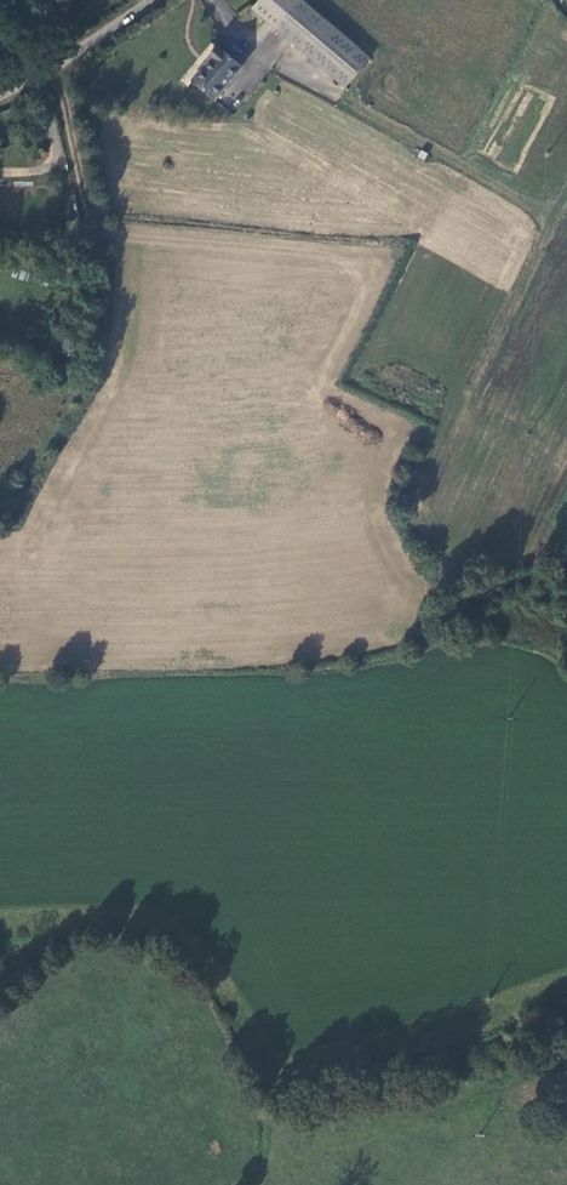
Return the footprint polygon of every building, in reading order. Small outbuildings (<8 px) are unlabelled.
[(352,66),(373,36),(323,0),(257,0),(277,14),(352,66)] [(213,50),(195,74),(220,93),(241,66),(246,57),(219,37),(211,48),(213,50)]
